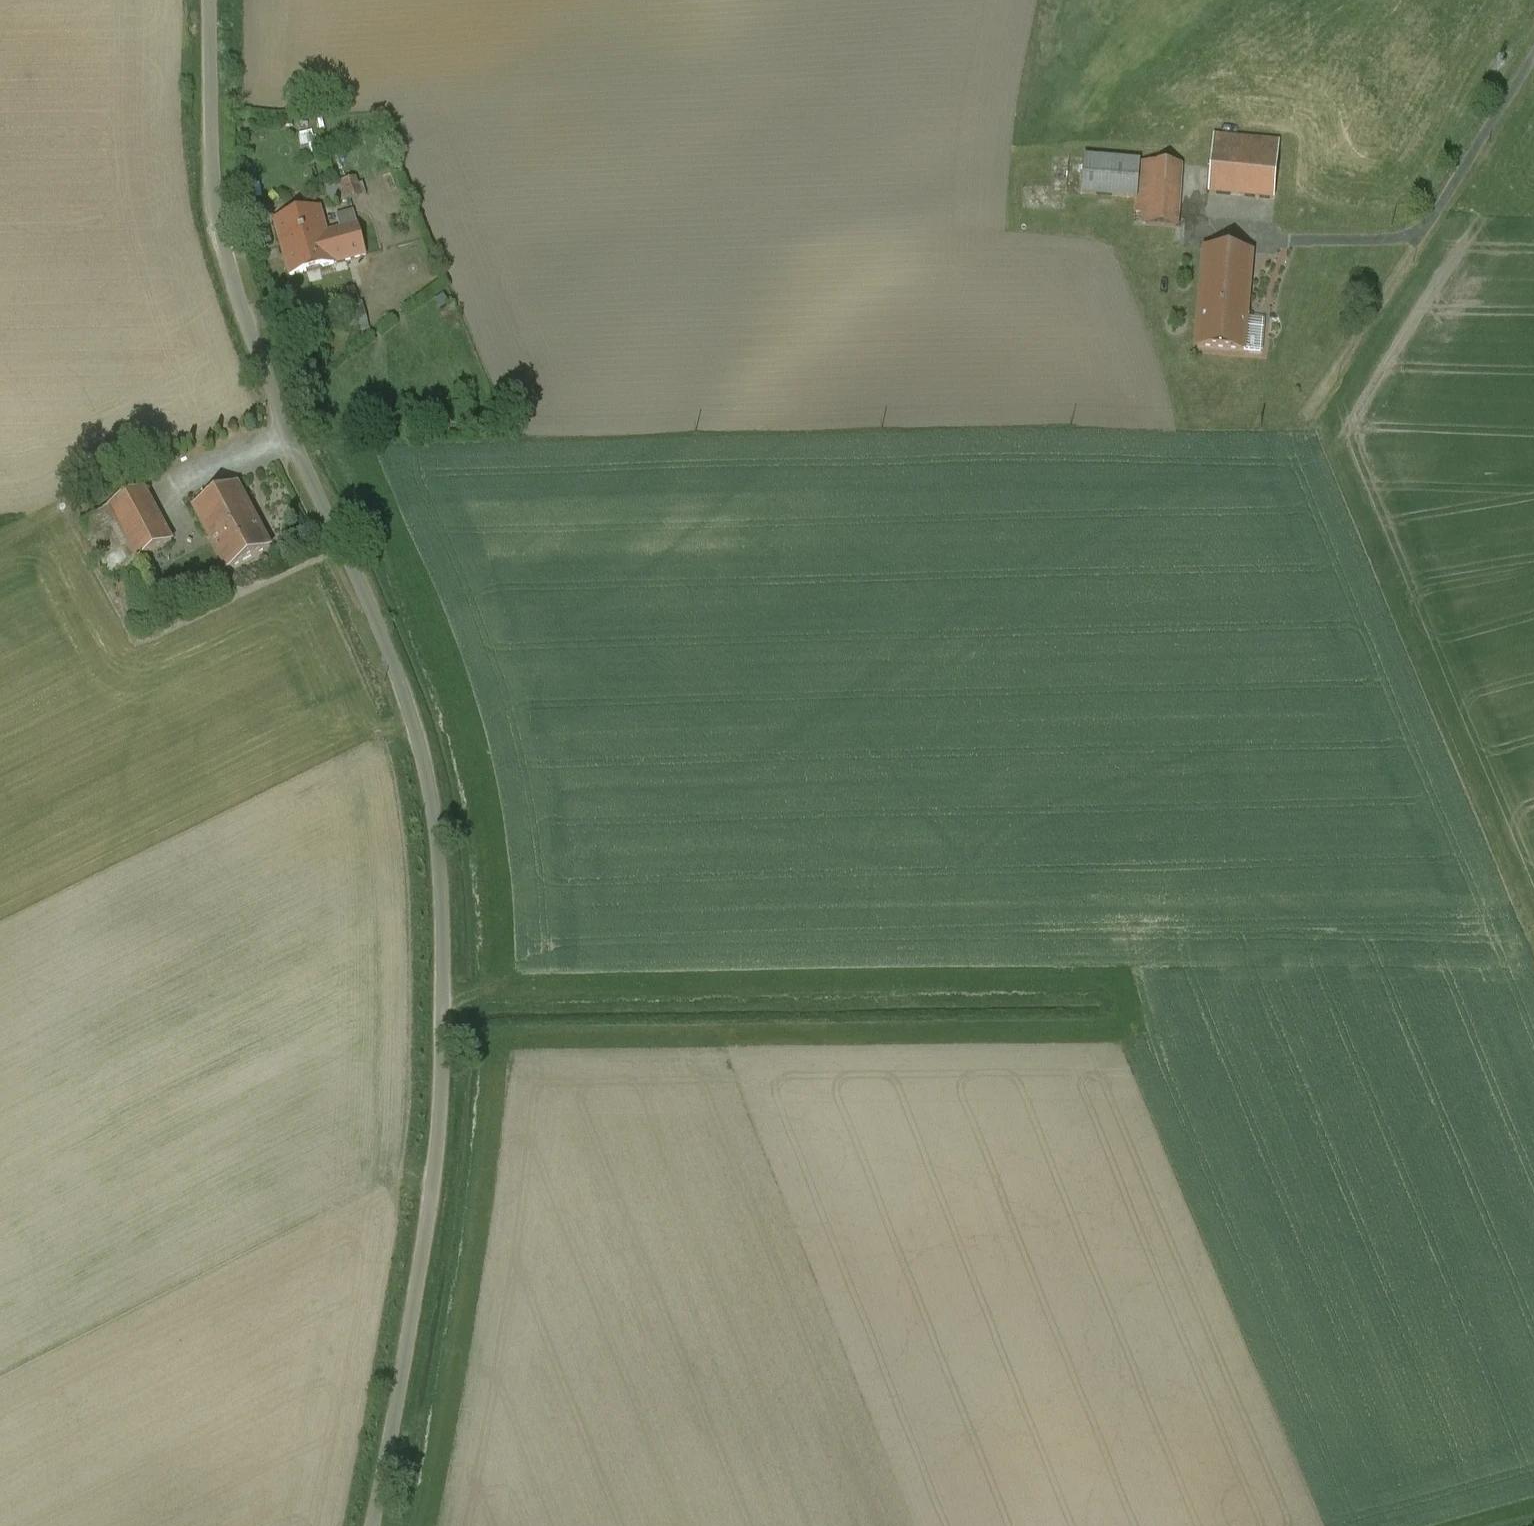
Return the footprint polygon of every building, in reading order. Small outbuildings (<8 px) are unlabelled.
[(1278,143),(1214,138),(1209,193),(1273,199),(1278,143)] [(1138,162),(1083,157),(1080,193),(1135,197),(1138,162)] [(1180,166),(1138,162),(1135,197),(1133,224),(1174,228),(1180,166)] [(319,209),(274,221),(289,277),(365,256),(356,225),(325,233),(319,209)] [(1251,253),(1205,249),(1197,347),(1243,351),(1251,253)] [(236,486),(194,508),(210,537),(252,514),(236,486)] [(172,543),(144,490),(108,509),(136,562),(172,543)] [(136,562),(108,509),(83,523),(111,576),(136,562)] [(252,514),(210,537),(228,572),(270,549),(252,514)]
